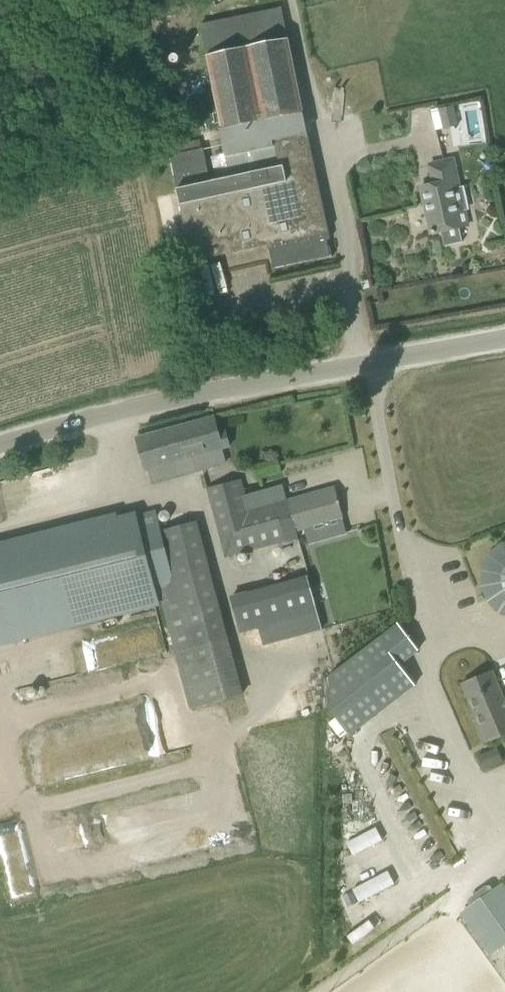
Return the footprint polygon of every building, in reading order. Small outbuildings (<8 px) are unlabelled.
[(209,58),(207,59),(222,132),(219,132),(225,160),(276,149),(280,170),(211,184),(204,151),(170,159),(193,261),(268,245),(273,268),(330,256),(326,240),(330,239),(307,134),(281,8),(202,24),(209,58)] [(452,108),(439,112),(443,130),(457,127),(452,108)] [(421,187),(431,234),(467,226),(453,159),(430,164),(434,184),(421,187)] [(214,417),(136,438),(145,469),(168,463),(172,478),(183,475),(181,468),(187,466),(189,473),(209,468),(205,453),(229,446),(225,431),(218,433),(214,417)] [(207,488),(225,556),(298,537),(296,531),(342,518),(333,487),(255,509),(252,496),(245,498),(240,479),(207,488)] [(0,550),(0,630),(0,631),(160,588),(177,651),(228,637),(196,521),(161,531),(156,511),(0,550)] [(266,642),(328,628),(315,573),(232,592),(241,632),(262,627),(266,642)] [(329,676),(329,709),(347,734),(412,686),(397,667),(416,653),(396,626),(329,676)] [(470,703),(488,745),(504,738),(504,702),(493,672),(463,684),(470,703)] [(497,748),(479,755),(484,768),(502,761),(497,748)] [(493,952),(504,944),(504,892),(500,884),(464,910),(493,952)]
